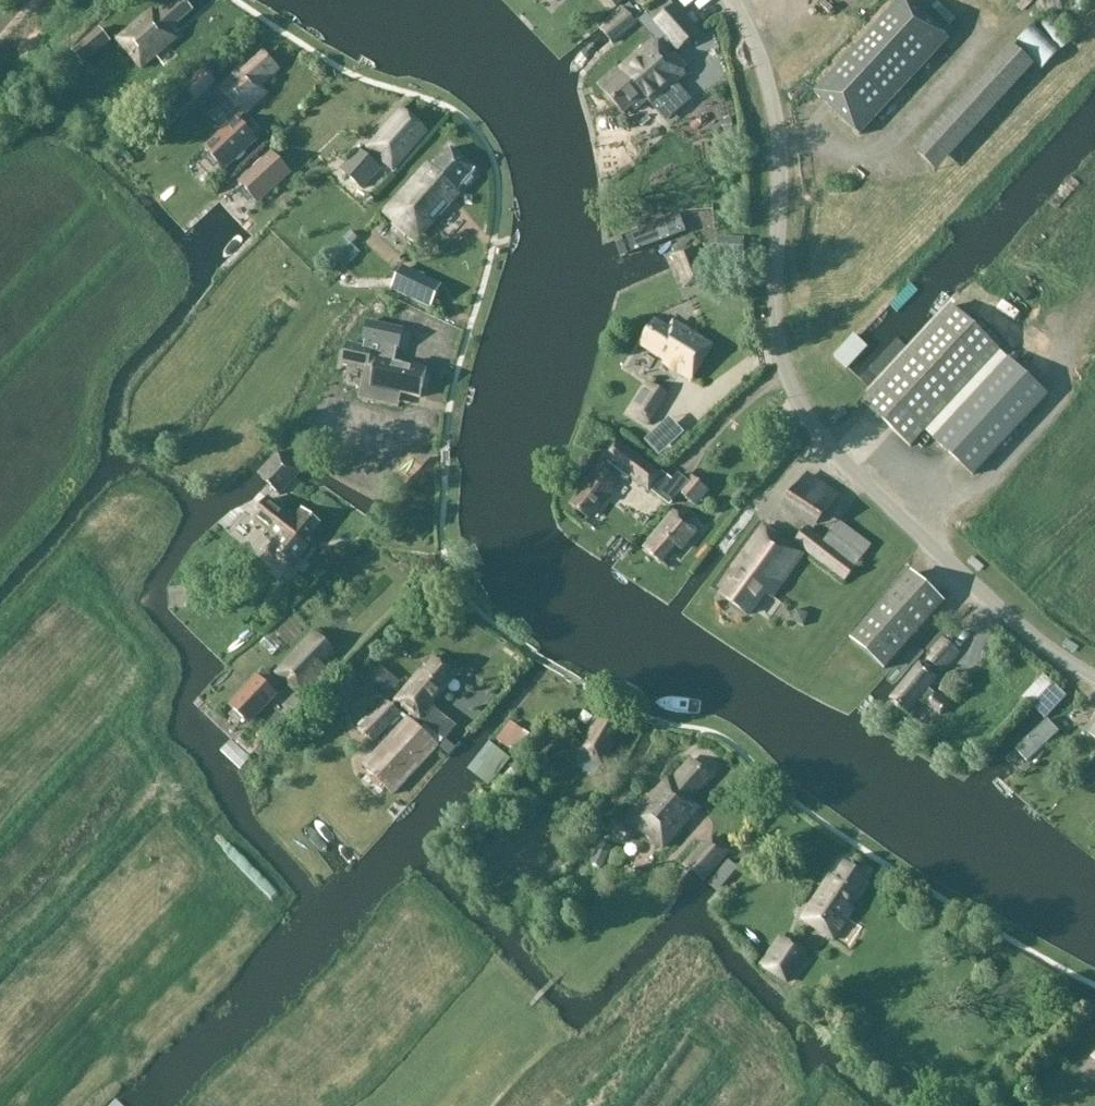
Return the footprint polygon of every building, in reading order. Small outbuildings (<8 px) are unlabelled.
[(118,43),(142,70),(177,40),(170,32),(193,12),(183,0),(173,0),(155,15),(153,12),(118,43)] [(604,92),(625,114),(644,97),(654,108),(689,76),(686,73),(670,54),(674,50),(678,55),(702,33),(676,4),(674,5),(669,0),(661,0),(643,16),(663,38),(658,42),(654,38),(646,45),(621,67),(625,72),(604,92)] [(617,8),(626,0),(610,0),(617,8)] [(815,95),(860,137),(949,41),(905,0),(903,0),(815,95)] [(598,27),(611,43),(614,46),(639,25),(622,5),(598,27)] [(1062,50),(1034,25),(1014,47),(1042,72),(1062,50)] [(72,52),(84,67),(112,43),(100,29),(72,52)] [(1014,48),(916,154),(935,171),(1033,66),(1014,48)] [(245,68),(221,89),(239,110),(227,121),(232,127),(206,150),(226,171),(258,142),(239,121),(245,116),(268,96),(261,88),(280,71),(266,55),(248,71),(245,68)] [(198,103),(216,84),(202,69),(183,87),(198,103)] [(391,126),(369,150),(365,155),(359,150),(341,171),(364,191),(382,170),(378,167),(382,162),(392,171),(426,132),(408,116),(395,130),(391,126)] [(428,165),(384,214),(416,243),(460,194),(457,191),(474,171),(449,149),(431,169),(428,165)] [(274,154),(241,184),(256,200),(288,171),(274,154)] [(637,252),(658,244),(687,233),(681,216),(631,235),(633,241),(637,252)] [(351,234),(345,241),(353,248),(359,241),(351,234)] [(345,241),(344,241),(329,257),(346,272),(361,256),(353,248),(345,241)] [(718,257),(744,258),(744,243),(718,243),(718,257)] [(683,290),(709,279),(697,246),(670,258),(683,290)] [(442,287),(402,269),(391,292),(431,310),(442,287)] [(996,330),(1004,322),(987,306),(979,315),(996,330)] [(864,404),(912,448),(926,433),(973,477),(1047,396),(952,308),(864,404)] [(655,323),(641,345),(667,362),(665,364),(692,381),(712,348),(683,330),(678,337),(655,323)] [(403,336),(369,327),(365,349),(373,351),(369,371),(376,372),(378,362),(396,366),(397,353),(400,355),(403,336)] [(347,345),(343,365),(369,371),(373,351),(347,345)] [(376,372),(372,388),(420,399),(425,372),(396,366),(378,362),(376,372)] [(650,426),(669,397),(648,384),(629,412),(650,426)] [(588,520),(620,478),(624,482),(629,482),(631,478),(670,507),(684,489),(663,473),(659,477),(616,445),(605,459),(611,463),(607,468),(604,466),(572,508),(588,520)] [(264,486),(282,500),(299,480),(281,467),(264,486)] [(809,474),(782,512),(812,531),(842,497),(809,474)] [(698,479),(684,495),(697,507),(711,491),(698,479)] [(254,519),(280,540),(268,554),(290,573),(310,549),(306,545),(322,525),(303,510),(295,521),(270,500),(254,519)] [(963,504),(951,514),(961,525),(972,516),(963,504)] [(676,513),(644,548),(661,563),(676,546),(681,551),(698,533),(676,513)] [(805,530),(795,544),(845,583),(872,549),(840,525),(825,545),(805,530)] [(739,573),(722,596),(748,616),(765,593),(772,598),(804,556),(765,527),(733,569),(739,573)] [(910,577),(853,642),(885,671),(943,606),(910,577)] [(316,634),(278,675),(297,692),(299,690),(305,696),(328,672),(321,666),(335,652),(316,634)] [(921,666),(893,701),(910,714),(919,703),(927,709),(931,705),(940,714),(947,707),(937,698),(937,697),(929,690),(938,680),(962,654),(944,639),(921,666)] [(397,703),(420,722),(456,678),(436,661),(424,675),(421,673),(406,692),(397,703)] [(380,668),(371,678),(387,694),(397,684),(380,668)] [(249,727),(279,696),(256,675),(228,705),(234,712),(230,716),(240,725),(244,721),(249,727)] [(358,730),(374,746),(404,716),(386,700),(358,730)] [(598,710),(575,747),(581,751),(575,761),(596,774),(618,739),(612,736),(619,723),(598,710)] [(1084,732),(1094,741),(1094,718),(1084,732)] [(409,720),(364,768),(395,796),(439,748),(409,720)] [(514,752),(527,734),(513,723),(499,740),(514,752)] [(1007,765),(1021,778),(1059,737),(1045,724),(1007,765)] [(492,783),(513,756),(491,739),(470,766),(489,781),(492,783)] [(693,762),(674,784),(668,778),(628,822),(664,852),(702,808),(690,798),(709,776),(693,762)] [(628,829),(617,820),(606,833),(617,842),(628,829)] [(684,866),(690,871),(705,884),(734,853),(715,836),(714,838),(713,837),(707,843),(705,841),(684,866)] [(613,850),(601,844),(590,865),(602,871),(613,850)] [(820,891),(801,919),(834,941),(853,912),(848,909),(870,877),(843,860),(822,892),(820,891)] [(788,986),(808,956),(785,939),(764,969),(788,986)]
